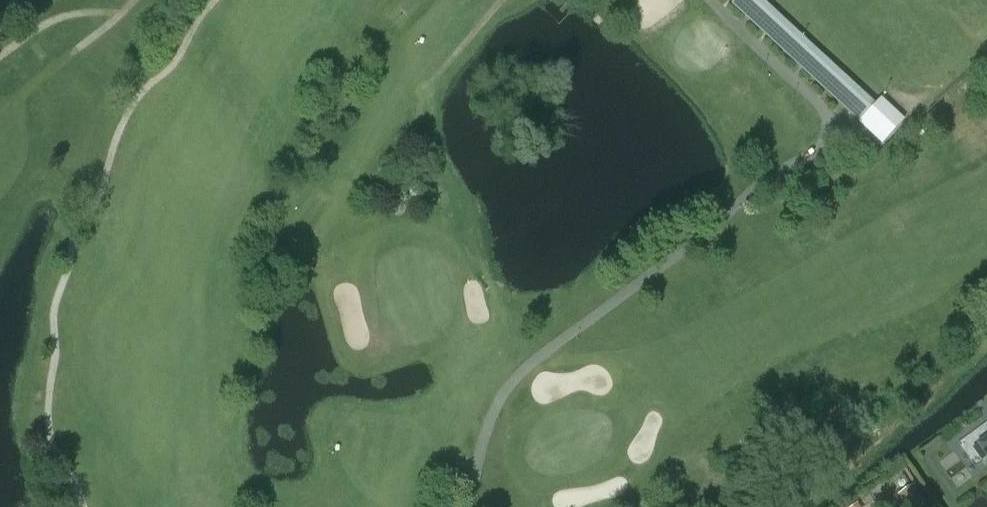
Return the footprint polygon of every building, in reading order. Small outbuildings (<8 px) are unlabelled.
[(879,98),(858,121),(881,142),(902,119),(879,98)] [(913,486),(898,496),(905,506),(920,506),(925,504),(913,486)]
